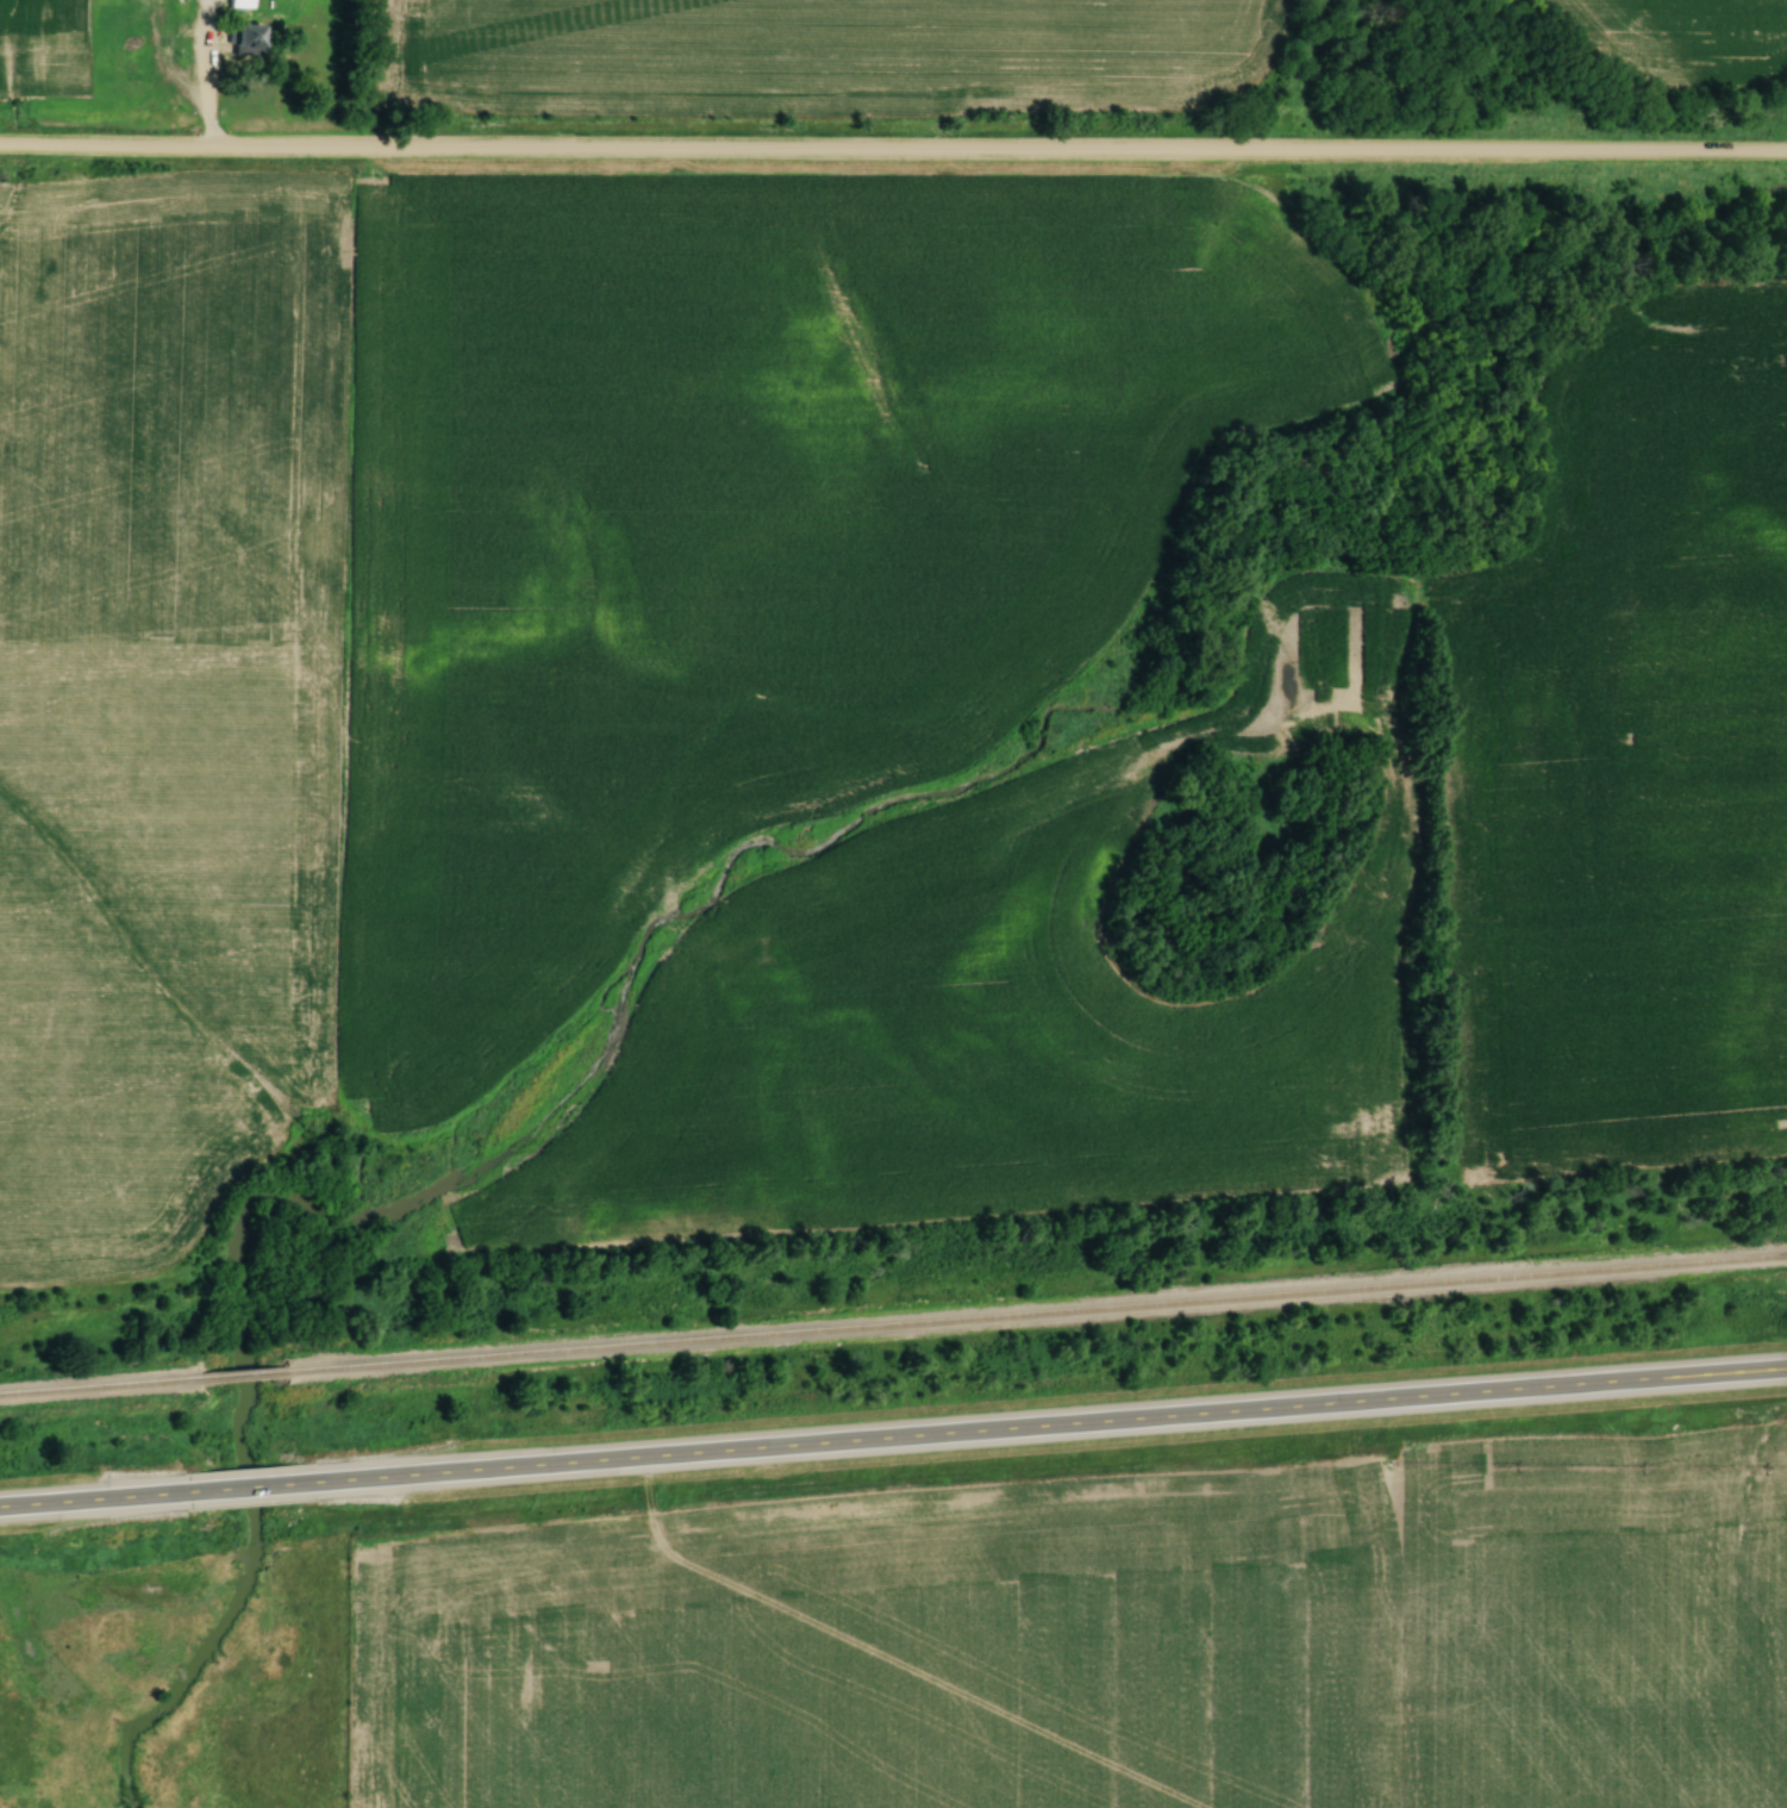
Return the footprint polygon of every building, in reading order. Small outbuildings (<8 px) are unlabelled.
[(230,10),(257,10),(257,0),(230,0),(230,10)] [(272,26),(241,26),(240,55),(271,55),(272,26)]
